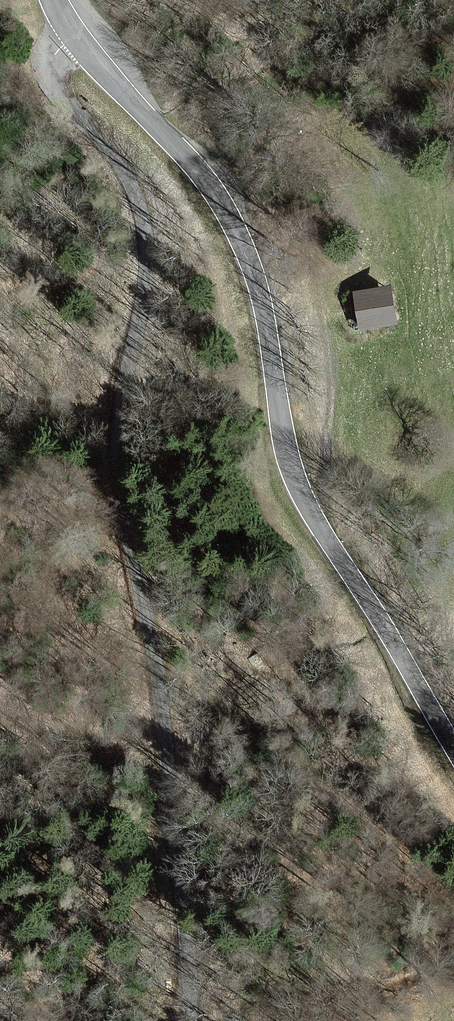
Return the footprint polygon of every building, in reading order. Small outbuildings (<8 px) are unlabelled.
[(386,288),(354,293),(360,329),(392,323),(386,288)]
